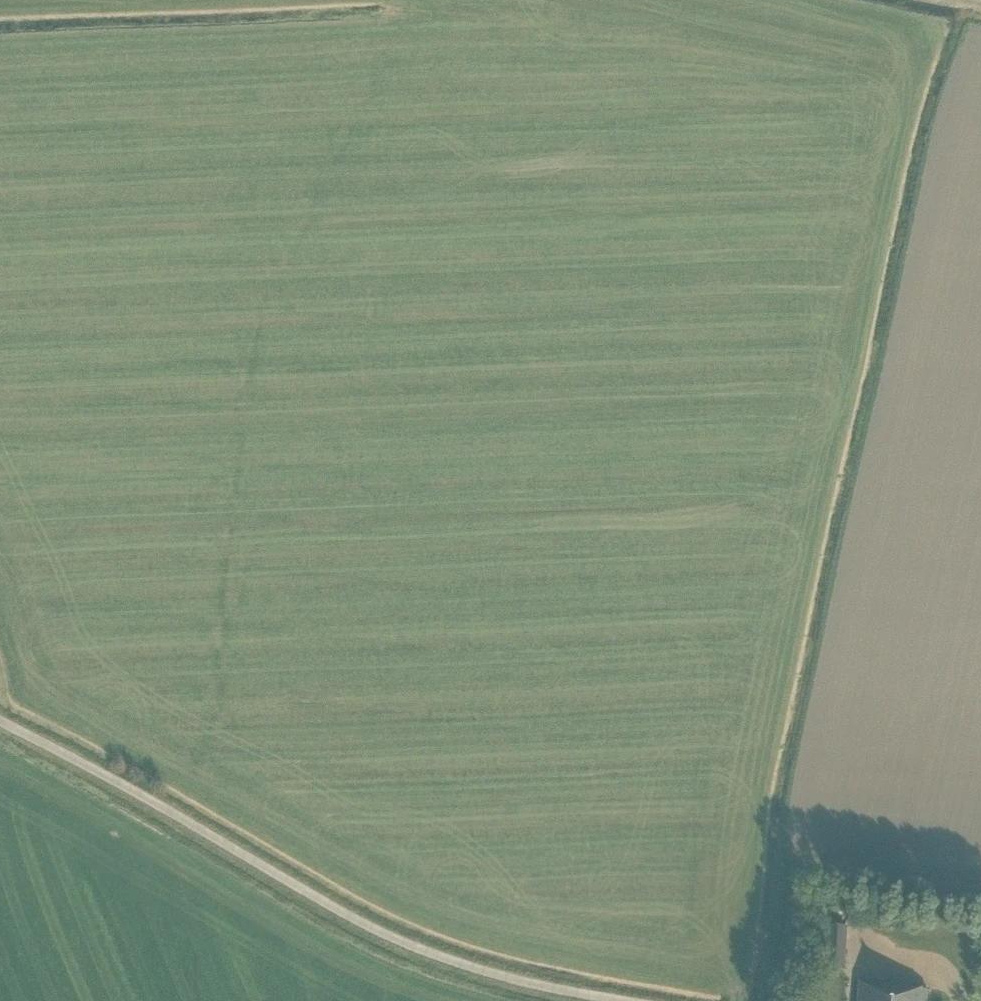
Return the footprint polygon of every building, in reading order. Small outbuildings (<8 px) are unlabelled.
[(824,925),(822,965),(845,966),(847,926),(824,925)] [(927,989),(907,988),(907,984),(859,981),(857,1000),(926,1000),(927,989)]
